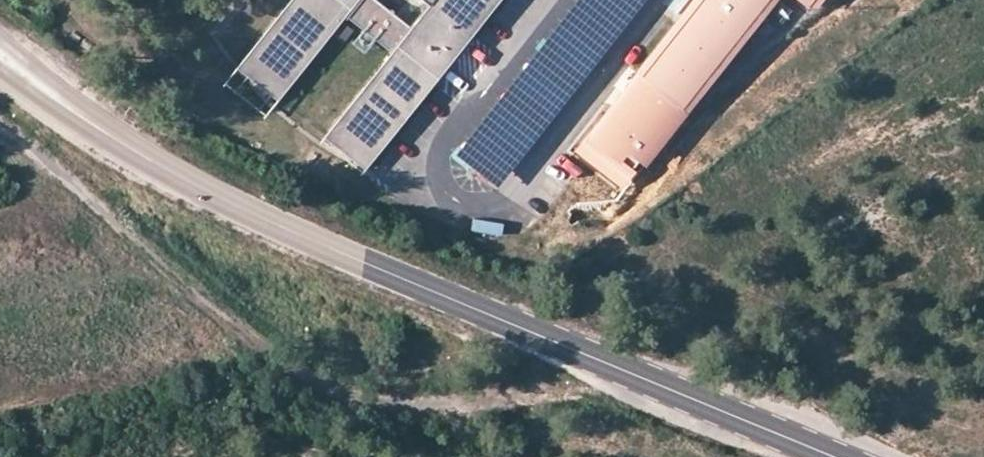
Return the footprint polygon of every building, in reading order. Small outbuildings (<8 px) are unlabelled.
[(444,53),(413,28),(377,0),(292,0),(239,67),(277,97),(343,13),(393,52),(327,136),(364,165),(430,81),(425,78),(444,53)] [(426,12),(413,28),(444,53),(486,0),(411,0),(426,12)] [(644,0),(576,0),(490,107),(532,141),(644,0)] [(712,10),(699,0),(588,140),(629,172),(765,0),(720,0),(712,10)] [(712,10),(720,0),(699,0),(712,10)] [(312,144),(299,166),(326,181),(338,159),(312,144)] [(473,217),(472,232),(502,235),(503,220),(473,217)]
